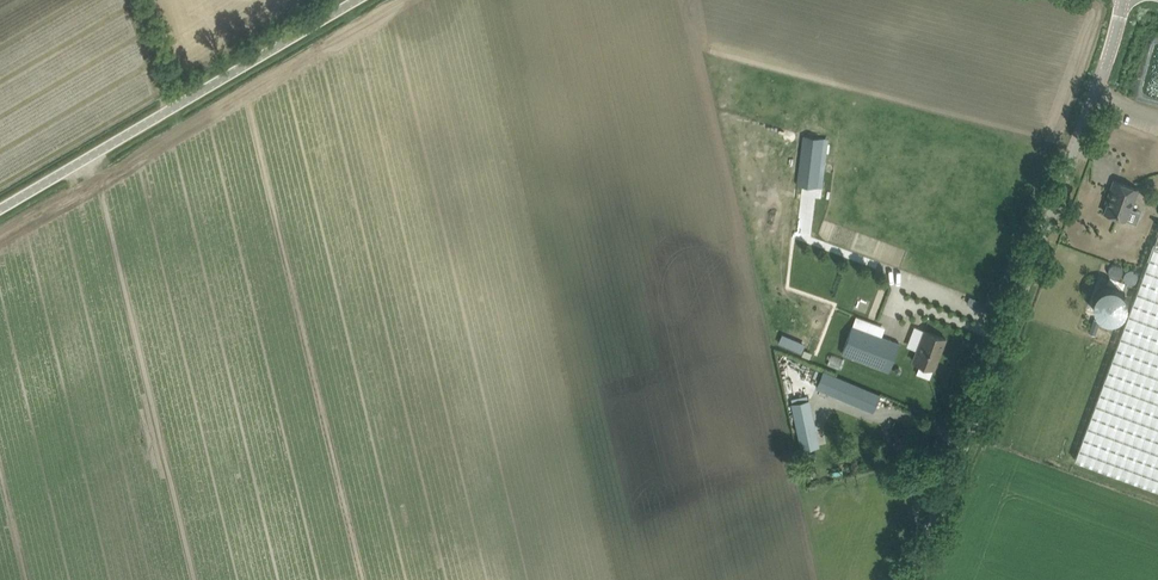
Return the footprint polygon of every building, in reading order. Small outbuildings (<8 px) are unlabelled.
[(818,187),(821,162),(825,162),(826,158),(822,157),(824,138),(803,135),(797,185),(818,187)] [(1109,202),(1105,212),(1125,219),(1129,208),(1131,209),(1138,189),(1115,180),(1107,201),(1109,202)] [(1144,273),(1075,458),(1157,489),(1157,234),(1144,273)] [(1090,317),(1120,318),(1120,288),(1091,287),(1090,317)] [(974,306),(976,298),(970,296),(967,303),(974,306)] [(1094,318),(1092,324),(1098,326),(1101,320),(1094,318)] [(900,343),(863,328),(853,324),(842,353),(852,357),(889,372),(900,343)] [(946,338),(935,334),(925,330),(913,360),(935,368),(946,338)] [(781,334),(779,344),(803,350),(806,340),(781,334)] [(812,353),(804,349),(802,355),(810,358),(812,353)] [(831,354),(828,363),(842,367),(844,357),(831,354)] [(881,395),(824,371),(816,388),(873,412),(881,395)] [(800,448),(819,445),(811,398),(791,402),(800,448)]
